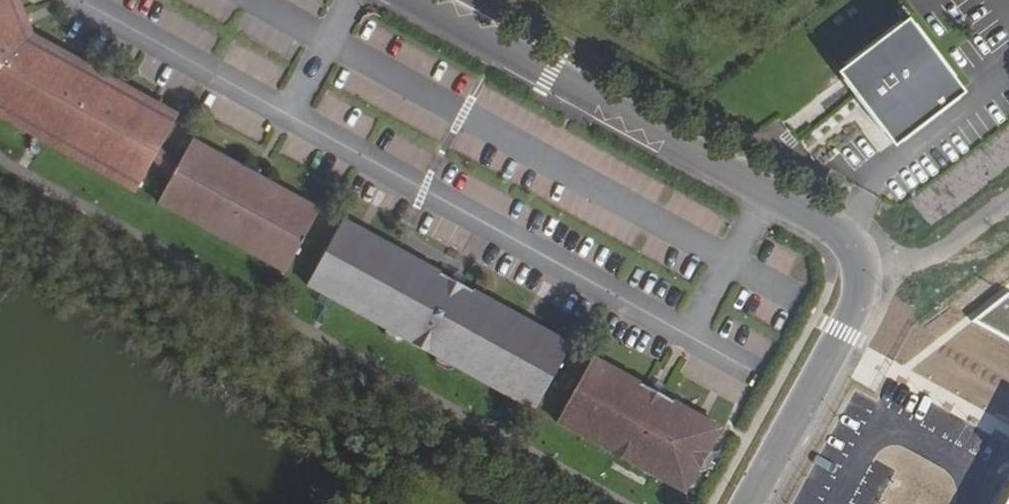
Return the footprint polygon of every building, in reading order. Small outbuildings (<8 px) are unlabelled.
[(135,191),(169,129),(175,118),(123,89),(112,83),(30,37),(26,27),(21,16),(15,0),(0,0),(0,117),(135,191)] [(28,13),(21,16),(26,27),(32,25),(28,13)] [(897,149),(968,96),(912,22),(841,76),(897,149)] [(116,77),(112,83),(123,89),(127,82),(116,77)] [(191,141),(157,203),(284,273),(318,211),(191,141)] [(340,223),(306,286),(534,411),(568,349),(569,346),(341,221),(340,223)] [(590,360),(556,423),(683,493),(719,429),(592,359),(590,360)]
